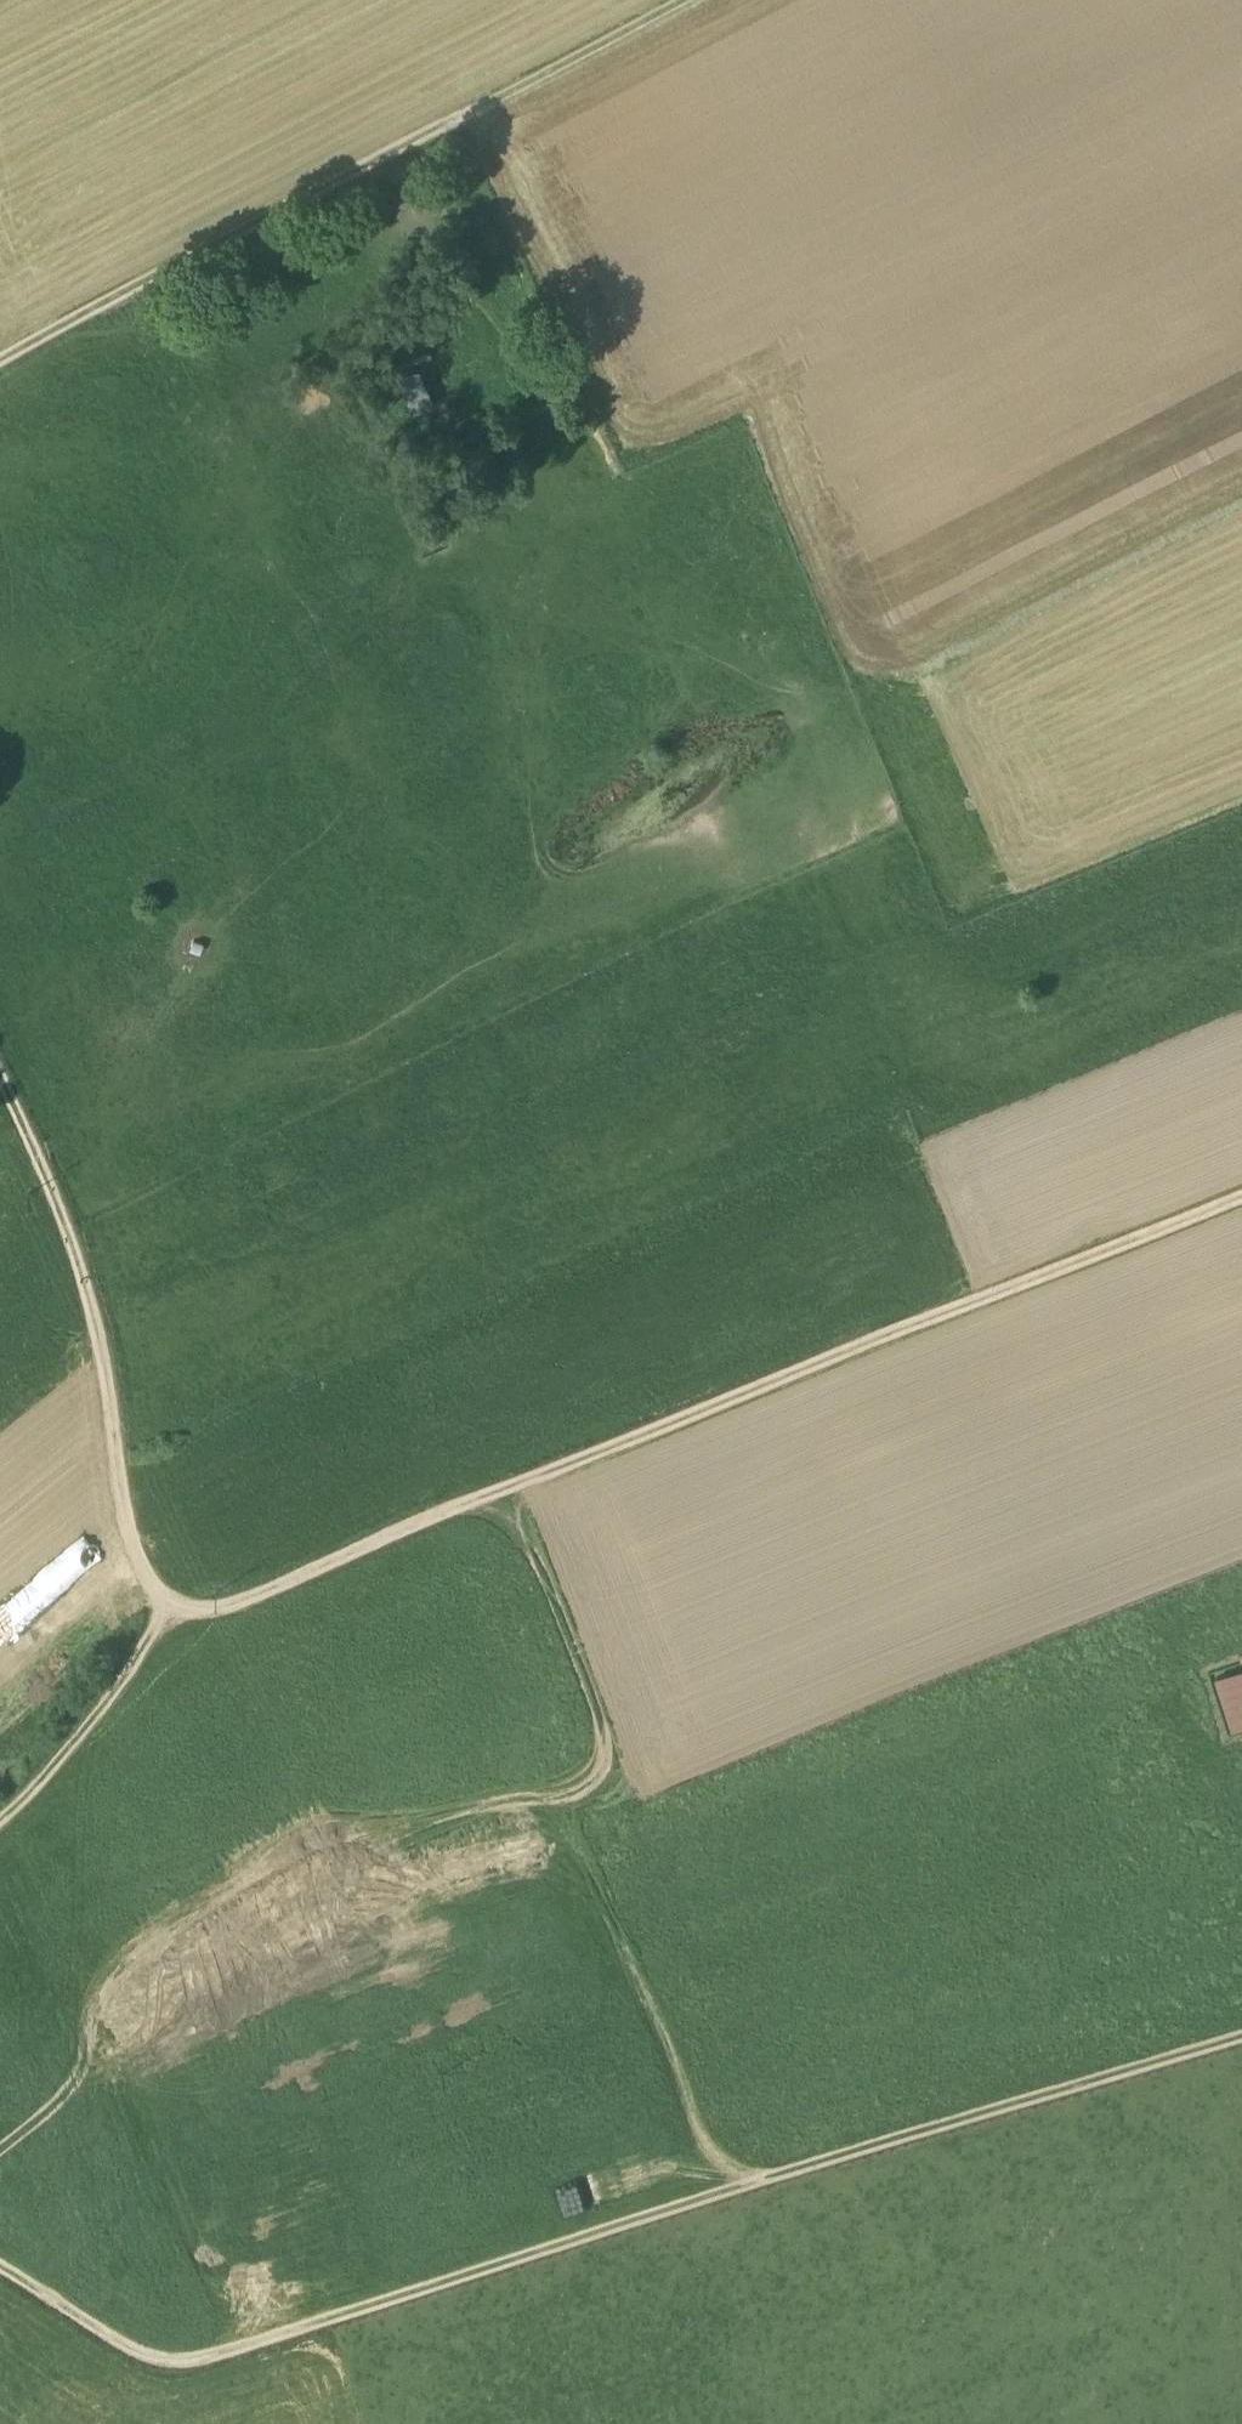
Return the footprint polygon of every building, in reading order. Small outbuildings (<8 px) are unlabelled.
[(103,1555),(84,1532),(0,1602),(0,1641),(103,1555)] [(1225,1728),(1241,1725),(1241,1667),(1213,1673),(1225,1728)]
